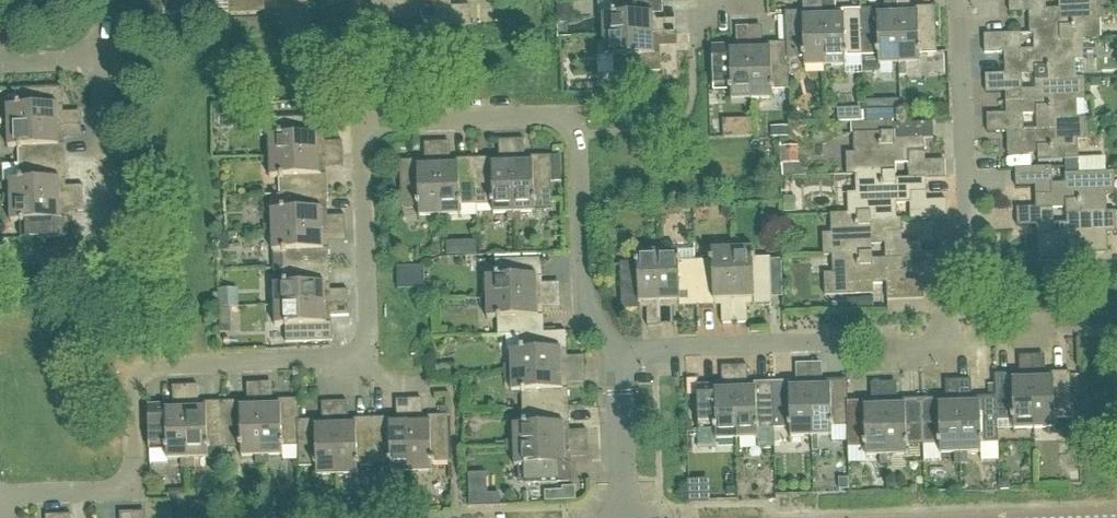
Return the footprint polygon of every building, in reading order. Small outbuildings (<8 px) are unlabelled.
[(167,10),(216,9),(215,0),(167,0),(167,10)] [(229,15),(266,14),(265,0),(228,0),(229,15)] [(381,1),(373,1),(373,22),(419,21),(418,10),(431,10),(432,27),(446,27),(472,26),(472,7),(446,8),(445,0),(381,0),(381,1)] [(663,0),(603,0),(604,37),(653,35),(665,35),(664,23),(658,23),(658,16),(664,16),(663,0)] [(825,69),(823,0),(804,0),(804,13),(786,14),(787,44),(787,45),(788,59),(805,59),(805,70),(825,69)] [(861,12),(843,12),(843,19),(825,19),(824,0),(823,0),(825,69),(846,68),(846,58),(863,58),(861,12)] [(879,11),(861,12),(863,58),(879,57),(880,67),(891,67),(897,66),(900,66),(898,0),(897,0),(897,10),(885,11),(885,17),(879,17),(879,11)] [(900,66),(920,66),(920,56),(937,55),(936,9),(917,10),(917,16),(911,16),(910,0),(898,0),(900,66)] [(1010,14),(1037,13),(1037,23),(1030,23),(1030,35),(1034,35),(1033,35),(1060,34),(1061,41),(1084,40),(1084,41),(1101,40),(1100,21),(1109,20),(1108,0),(1084,0),(1060,1),(1059,1),(1060,10),(1047,11),(1046,0),(1010,0),(1010,14)] [(1084,60),(1084,41),(1084,40),(1061,41),(1060,34),(1033,35),(1034,35),(1034,51),(1021,51),(1021,35),(984,37),(985,54),(1012,53),(1012,63),(1005,63),(1005,75),(1005,76),(1023,75),(1023,76),(1036,75),(1036,81),(1077,80),(1077,79),(1076,61),(1084,60)] [(653,35),(604,37),(605,58),(615,58),(615,75),(660,73),(660,55),(654,55),(653,35)] [(773,91),(790,91),(789,60),(788,59),(787,45),(787,44),(770,45),(770,52),(763,52),(763,45),(751,45),(751,52),(753,102),(773,102),(773,91)] [(752,109),(752,102),(753,102),(751,52),(732,53),(731,46),(713,47),(714,93),(731,92),(731,103),(745,103),(746,109),(752,109)] [(1086,101),(1085,79),(1077,79),(1077,80),(1036,81),(1037,91),(1023,91),(1022,76),(1023,76),(1023,75),(1005,76),(1005,75),(986,76),(987,94),(1013,93),(1013,103),(1007,103),(1007,115),(1024,115),(1024,116),(1037,115),(1037,121),(1078,120),(1078,119),(1077,101),(1086,101)] [(8,128),(58,127),(57,107),(64,107),(63,89),(17,90),(18,108),(7,108),(8,128)] [(1088,140),(1087,119),(1078,119),(1078,120),(1037,121),(1038,130),(1024,131),(1024,116),(1024,115),(1007,115),(988,116),(988,134),(1014,134),(1015,142),(1008,142),(1008,156),(1038,155),(1038,162),(1079,161),(1078,141),(1088,140)] [(269,158),(343,156),(343,143),(319,144),(318,137),(325,137),(324,119),(278,120),(279,137),(269,138),(269,158)] [(737,122),(737,139),(753,139),(752,122),(737,122)] [(846,156),(847,177),(856,177),(895,175),(895,165),(908,164),(909,181),(909,182),(925,181),(946,181),(945,162),(918,163),(918,154),(924,154),(924,140),(934,139),(933,123),(894,125),(894,133),(855,135),(855,155),(846,156)] [(20,165),(66,163),(65,146),(59,146),(58,127),(8,128),(9,149),(19,149),(20,165)] [(789,127),(775,127),(775,138),(789,138),(789,127)] [(417,151),(443,150),(442,135),(417,136),(417,151)] [(778,140),(779,158),(792,158),(791,140),(778,140)] [(512,142),(515,216),(535,215),(535,205),(552,205),(551,184),(562,184),(561,158),(532,159),(532,165),(526,166),(525,141),(512,142)] [(514,216),(515,216),(512,142),(499,142),(500,166),(494,167),(493,160),(476,161),(477,207),(494,206),(494,216),(508,216),(509,223),(515,222),(514,216)] [(281,195),(327,194),(327,176),(320,176),(320,169),(319,157),(343,156),(269,158),(270,178),(280,178),(281,195)] [(439,169),(451,168),(451,160),(439,161),(439,169)] [(460,208),(477,207),(476,161),(458,161),(458,168),(451,168),(439,169),(441,218),(461,218),(460,208)] [(60,181),(66,181),(66,163),(20,165),(4,167),(5,184),(10,183),(11,203),(85,200),(84,187),(60,188),(60,181)] [(441,218),(439,169),(419,169),(419,163),(401,163),(402,209),(419,209),(420,219),(441,218)] [(1043,195),(1036,195),(1037,208),(1054,208),(1067,208),(1067,215),(1107,213),(1107,212),(1107,194),(1115,194),(1115,172),(1066,174),(1066,184),(1053,185),(1052,168),(1016,169),(1016,187),(1043,186),(1043,195)] [(926,194),(925,181),(909,182),(909,181),(896,182),(896,175),(895,175),(856,177),(856,195),(847,195),(848,215),(848,216),(870,215),(870,222),(897,222),(897,221),(897,206),(910,206),(911,221),(947,220),(946,202),(919,203),(919,194),(926,194)] [(322,231),(322,232),(346,231),(346,218),(321,218),(321,212),(328,212),(327,194),(281,195),(282,211),(271,212),(272,233),(322,231)] [(85,200),(11,203),(12,224),(22,223),(23,240),(68,239),(68,220),(61,220),(61,214),(85,213),(85,200)] [(1054,208),(1037,208),(1017,209),(1018,227),(1044,226),(1044,235),(1038,236),(1039,262),(1070,261),(1070,255),(1109,254),(1108,234),(1116,234),(1116,212),(1107,212),(1107,213),(1067,215),(1067,224),(1054,225),(1054,208)] [(823,235),(824,257),(832,257),(832,256),(873,255),(873,253),(872,253),(872,245),(885,245),(885,261),(886,261),(886,262),(902,261),(902,262),(922,262),(922,243),(895,244),(895,235),(902,235),(901,221),(897,221),(897,222),(870,222),(870,215),(848,216),(848,215),(831,216),(831,235),(823,235)] [(273,253),(273,270),(330,268),(329,250),(322,251),(322,232),(322,231),(272,233),(273,253)] [(754,250),(733,251),(736,325),(749,324),(748,300),(754,299),(754,306),(773,306),(771,259),(754,260),(754,250)] [(723,325),(736,325),(733,251),(712,251),(713,261),(696,262),(698,309),(716,308),(716,301),(722,301),(723,325)] [(648,327),(662,327),(659,253),(638,254),(639,264),(622,265),(623,311),(642,311),(641,303),(647,303),(648,327)] [(698,309),(696,262),(680,262),(679,253),(659,253),(662,327),(662,303),(680,302),(680,309),(698,309)] [(873,262),(873,261),(873,255),(832,256),(832,257),(833,278),(824,278),(825,300),(874,298),(874,287),(887,287),(887,302),(924,301),(923,282),(896,283),(896,274),(903,274),(902,261),(886,262),(886,261),(885,261),(873,262)] [(487,279),(487,300),(537,298),(536,279),(543,279),(542,260),(496,262),(497,278),(487,279)] [(249,262),(249,280),(261,280),(261,262),(249,262)] [(399,290),(425,289),(424,267),(398,268),(399,290)] [(330,286),(330,268),(273,270),(275,307),(349,305),(349,292),(324,293),(324,286),(330,286)] [(544,317),(537,317),(537,298),(487,300),(488,320),(498,319),(499,337),(521,336),(520,336),(545,335),(545,334),(544,317)] [(349,305),(275,307),(275,328),(286,327),(287,345),(332,343),(332,325),(325,325),(325,319),(350,318),(349,305)] [(546,318),(565,318),(564,308),(545,308),(546,318)] [(567,352),(567,333),(545,334),(545,335),(520,336),(521,336),(521,352),(511,352),(512,373),(562,372),(561,352),(567,352)] [(790,369),(813,367),(813,357),(789,358),(790,369)] [(1033,382),(1032,358),(1033,358),(1033,357),(1019,358),(1020,382),(1013,382),(1013,376),(995,377),(996,399),(997,422),(998,422),(1014,422),(1014,432),(1034,431),(1034,422),(1033,382)] [(717,442),(737,442),(735,368),(722,369),(723,393),(717,393),(716,386),(698,387),(699,433),(717,432),(717,442)] [(757,431),(774,430),(773,384),(755,385),(755,391),(749,391),(748,368),(735,368),(737,442),(758,441),(757,431)] [(569,390),(562,391),(562,372),(512,373),(513,394),(523,393),(523,410),(569,409),(569,390)] [(1034,422),(1034,431),(1055,431),(1055,420),(1072,419),(1071,374),(1052,375),(1052,381),(1033,382),(1034,422)] [(958,382),(961,455),(961,456),(982,455),(982,445),(998,444),(998,422),(997,422),(996,399),(978,399),(978,406),(972,406),(971,381),(958,382)] [(848,403),(849,403),(848,382),(830,382),(830,389),(810,389),(812,439),(832,438),(832,428),(848,427),(849,427),(848,403)] [(961,456),(961,455),(958,382),(946,382),(947,407),(940,407),(940,400),(922,401),(923,447),(941,446),(941,456),(954,456),(955,465),(961,465),(961,456)] [(812,439),(810,389),(791,390),(791,384),(773,384),(774,430),(791,430),(791,439),(812,439)] [(243,459),(256,459),(263,459),(260,385),(247,385),(248,410),(242,410),(241,404),(223,404),(225,450),(242,449),(243,459)] [(283,448),(299,447),(300,447),(299,423),(300,423),(299,402),(280,402),(280,409),(262,409),(261,385),(260,385),(263,459),(284,458),(283,448)] [(199,405),(198,387),(186,388),(188,461),(225,460),(223,404),(199,405)] [(167,452),(168,462),(188,461),(186,388),(173,388),(174,412),(167,413),(167,406),(149,407),(150,452),(167,452)] [(412,475),(413,475),(410,401),(397,401),(398,426),(392,426),(391,420),(373,420),(375,466),(391,465),(391,476),(405,475),(406,482),(412,482),(412,475)] [(410,401),(413,475),(433,474),(433,464),(450,464),(449,418),(430,418),(431,425),(424,425),(423,401),(410,401)] [(907,447),(923,447),(922,401),(905,402),(905,408),(886,409),(887,458),(887,466),(892,466),(892,458),(907,458),(907,447)] [(375,466),(373,420),(356,421),(356,427),(350,428),(349,403),(335,403),(335,404),(336,404),(336,428),(337,428),(338,478),(358,477),(358,467),(375,466)] [(887,458),(886,409),(866,409),(866,403),(849,403),(848,403),(849,427),(848,427),(849,450),(866,449),(866,459),(880,459),(880,466),(887,466),(887,458)] [(515,448),(588,445),(588,432),(563,433),(563,426),(570,426),(569,409),(523,410),(524,427),(514,427),(515,448)] [(337,428),(336,428),(318,429),(317,422),(300,423),(299,423),(300,447),(299,447),(300,469),(317,468),(317,478),(338,478),(337,428)] [(588,445),(515,448),(515,468),(525,468),(526,485),(572,483),(571,465),(565,465),(564,447),(588,446),(588,445)] [(499,505),(499,495),(488,495),(487,474),(470,475),(471,506),(499,505)] [(414,514),(414,499),(403,499),(403,514),(414,514)]
